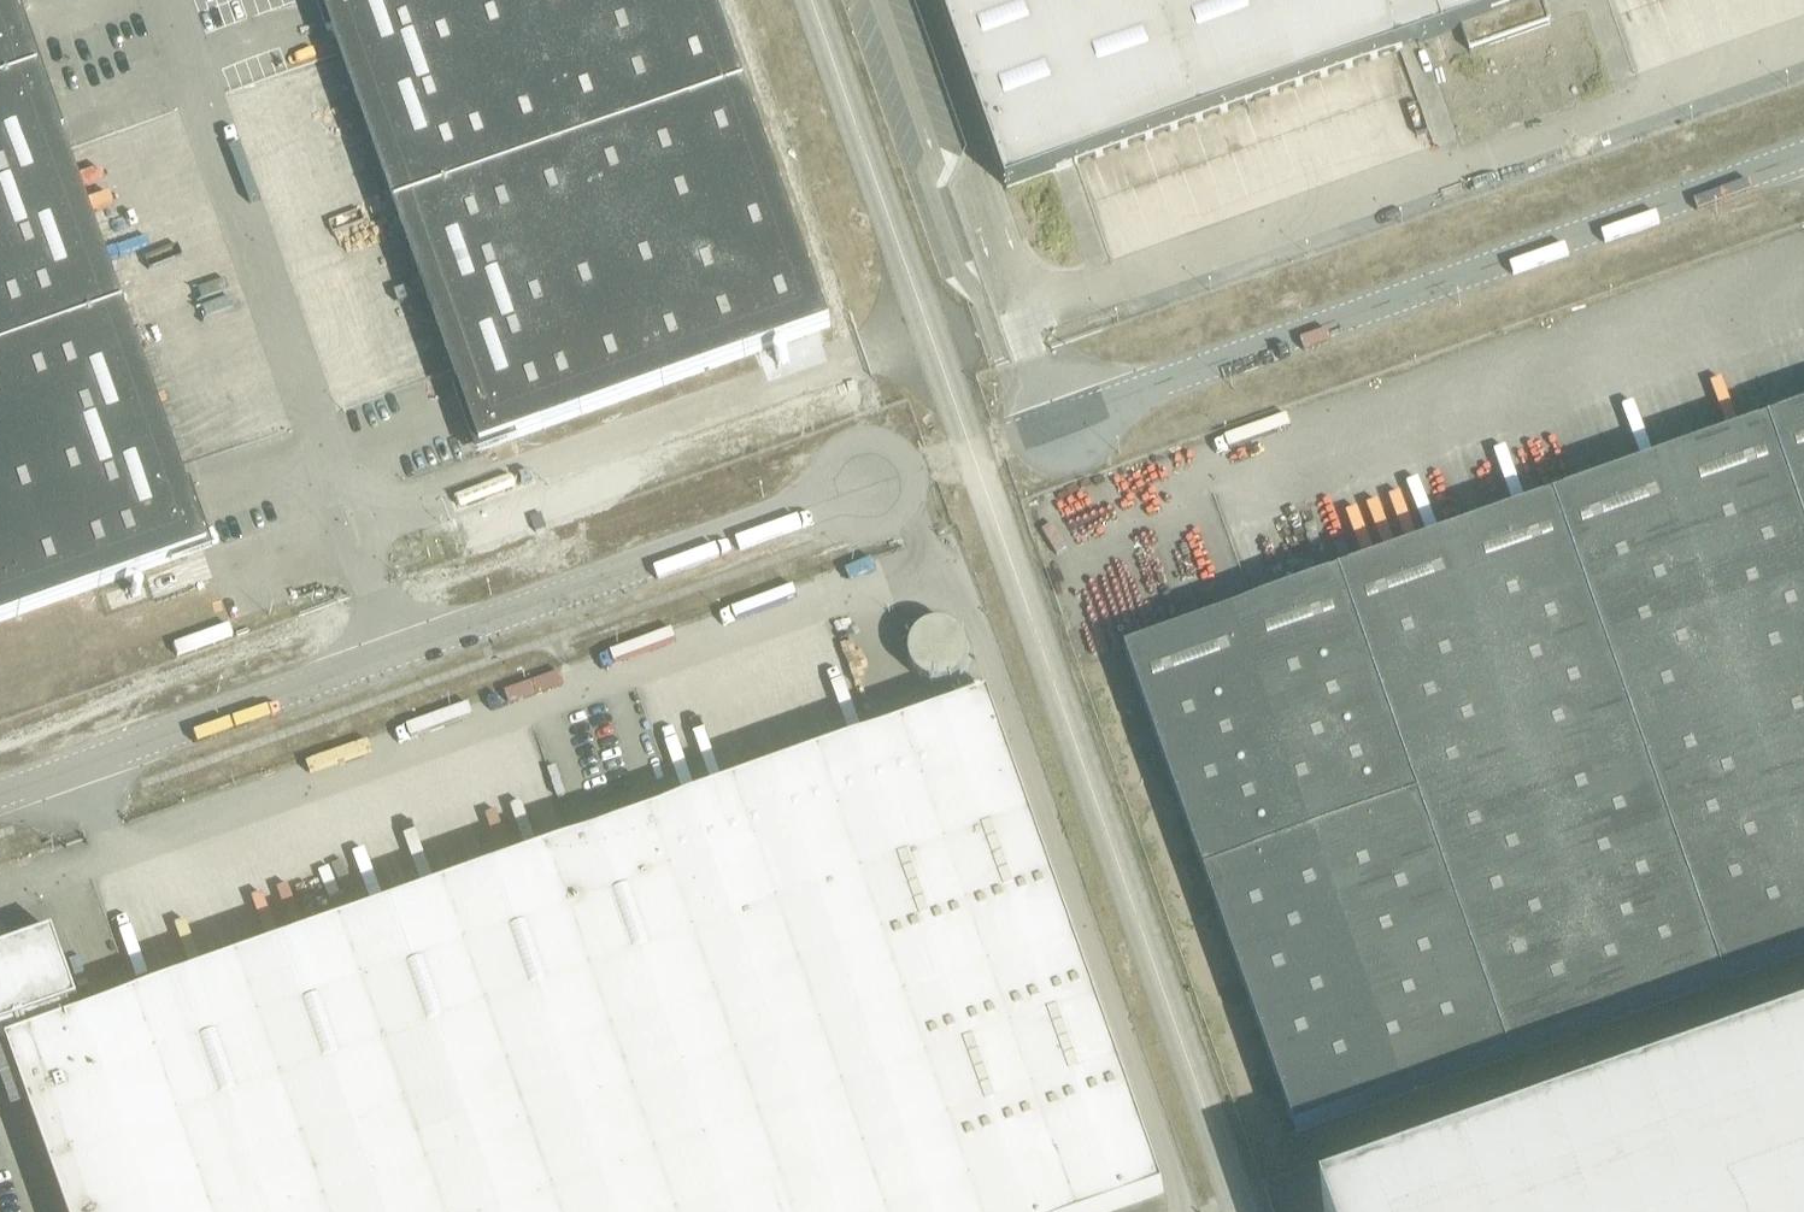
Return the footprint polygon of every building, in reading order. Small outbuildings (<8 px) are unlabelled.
[(12,12),(8,0),(0,0),(0,621),(168,562),(169,567),(210,553),(186,486),(181,488),(174,470),(119,313),(61,152),(55,134),(60,132),(17,10),(12,12)] [(715,0),(315,0),(328,38),(334,35),(459,389),(454,391),(478,458),(519,443),(517,438),(830,327),(715,0)] [(968,81),(1007,190),(1401,50),(1461,28),(1470,53),(1550,24),(1542,0),(940,0),(968,81)] [(1125,653),(1295,1133),(1803,953),(1803,413),(1125,653)] [(914,627),(914,681),(968,680),(967,626),(914,627)] [(985,702),(984,702),(978,686),(949,696),(955,713),(76,1024),(70,1008),(78,1006),(78,1007),(80,1006),(55,935),(0,955),(0,1033),(15,1028),(16,1029),(14,1030),(13,1031),(12,1032),(12,1034),(11,1035),(11,1036),(11,1037),(12,1038),(13,1040),(14,1041),(16,1042),(17,1042),(19,1042),(20,1042),(21,1044),(9,1048),(68,1211),(1109,1211),(1160,1194),(985,702)] [(1327,1211),(1803,1211),(1803,1043),(1327,1211)]
